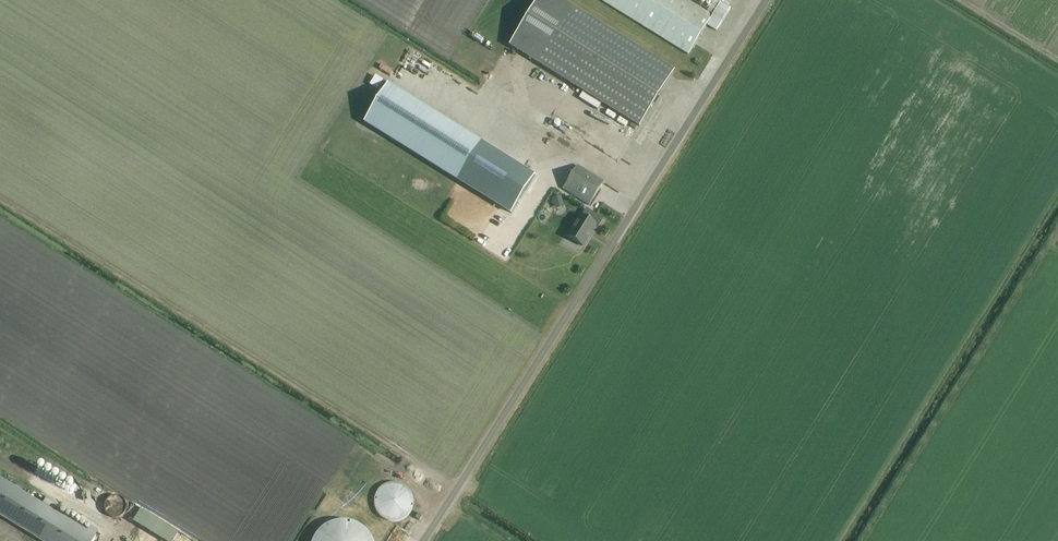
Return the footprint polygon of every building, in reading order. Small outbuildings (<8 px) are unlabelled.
[(675,71),(561,0),(538,0),(509,47),(583,92),(601,104),(640,128),(675,71)] [(688,54),(707,25),(716,31),(731,7),(721,2),(722,0),(707,0),(712,4),(707,12),(689,1),(690,0),(601,0),(688,54)] [(388,84),(364,122),(457,180),(480,143),(388,84)] [(601,104),(583,92),(580,98),(598,110),(601,104)] [(589,206),(605,182),(578,165),(563,189),(589,206)] [(464,179),(474,185),(481,175),(471,168),(464,179)] [(561,196),(552,198),(554,209),(563,206),(561,196)] [(583,246),(596,225),(598,226),(603,219),(592,213),(588,220),(580,215),(567,236),(583,246)] [(41,540),(93,540),(96,536),(0,477),(0,516),(41,540)] [(393,522),(395,522),(398,522),(400,521),(402,520),(405,519),(407,517),(408,515),(410,513),(411,511),(412,509),(413,506),(413,504),(413,501),(413,498),(412,496),(411,494),(410,491),(408,489),(406,487),(404,486),(402,485),(399,484),(397,483),(394,483),(392,483),(389,483),(387,484),(384,485),(382,487),(380,488),(378,490),(377,492),(376,495),(375,497),(374,500),(374,502),(374,505),(374,507),(375,510),(376,512),(378,514),(379,516),(381,518),(383,519),(385,520),(388,521),(390,522),(393,522)] [(92,499),(86,513),(100,518),(105,504),(92,499)] [(139,540),(158,540),(162,533),(123,513),(122,514),(114,510),(110,520),(117,523),(114,529),(139,540)] [(312,540),(373,540),(371,538),(369,535),(367,532),(364,529),(361,527),(358,525),(354,523),(350,522),(347,521),(343,521),(339,521),(335,522),(331,523),(328,524),(324,526),(321,528),(318,531),(316,534),(314,537),(312,540)]
